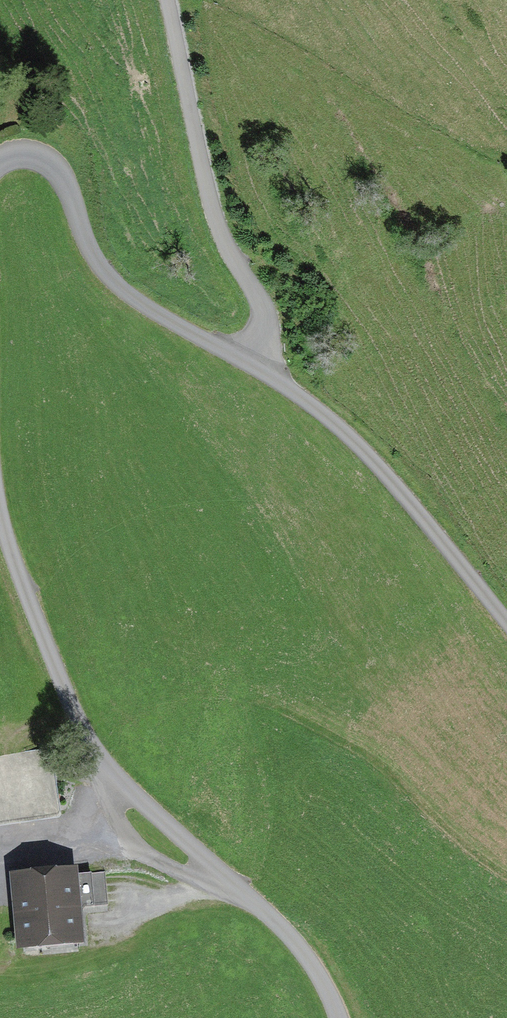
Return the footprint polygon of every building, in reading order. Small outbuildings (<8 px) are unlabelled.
[(0,758),(0,822),(58,812),(47,750),(0,758)] [(73,869),(18,874),(25,945),(80,939),(73,869)]
